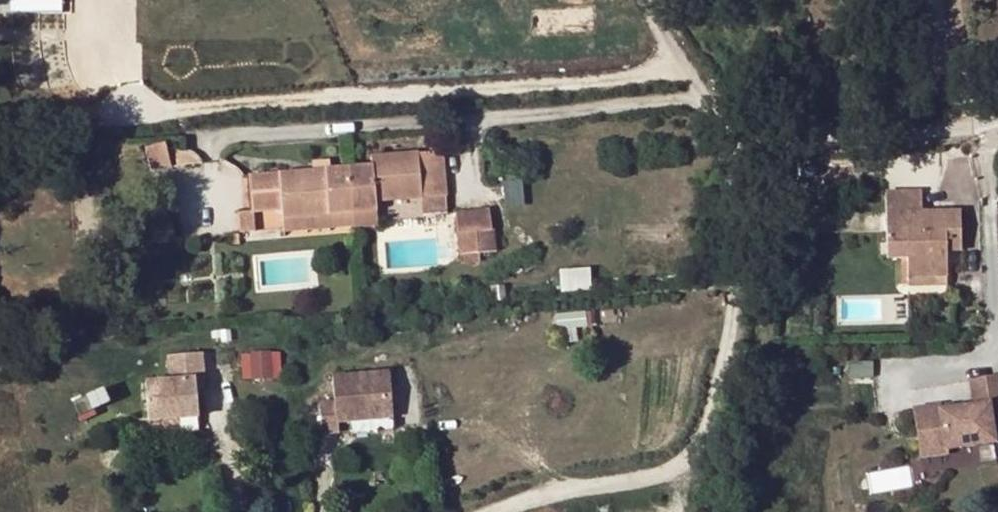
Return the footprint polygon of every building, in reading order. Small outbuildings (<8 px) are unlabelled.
[(997,99),(997,98),(997,80),(988,93),(997,99)] [(371,167),(346,169),(349,211),(375,209),(374,203),(420,199),(443,196),(440,153),(371,159),(371,167)] [(161,156),(140,159),(144,183),(164,180),(161,156)] [(309,173),(323,171),(322,165),(308,166),(309,173)] [(936,167),(909,168),(909,183),(936,183),(936,167)] [(349,211),(346,169),(323,171),(309,173),(248,178),(251,212),(281,210),(282,218),(349,211)] [(445,212),(443,196),(420,199),(422,214),(445,212)] [(349,211),(352,232),(376,230),(375,209),(349,211)] [(284,238),(352,232),(349,211),(282,218),(284,238)] [(487,211),(453,214),(456,257),(475,256),(473,235),(489,233),(487,211)] [(906,215),(907,278),(945,277),(945,252),(944,243),(960,243),(959,213),(906,215)] [(960,252),(960,243),(944,243),(945,252),(960,252)] [(592,267),(563,268),(564,289),(593,287),(592,267)] [(945,277),(907,278),(907,286),(945,285),(945,277)] [(0,306),(0,327),(10,326),(7,305),(0,306)] [(283,348),(242,350),(244,378),(285,376),(283,348)] [(206,381),(204,355),(171,358),(173,383),(147,385),(151,423),(201,419),(199,398),(198,382),(206,381)] [(385,375),(329,380),(331,405),(316,406),(319,437),(336,435),(335,426),(390,421),(385,375)] [(206,381),(198,382),(199,398),(208,398),(206,381)] [(930,459),(956,458),(956,454),(997,454),(997,389),(990,389),(991,414),(956,414),(956,409),(929,409),(930,459)] [(869,472),(872,490),(915,483),(911,464),(869,472)]
